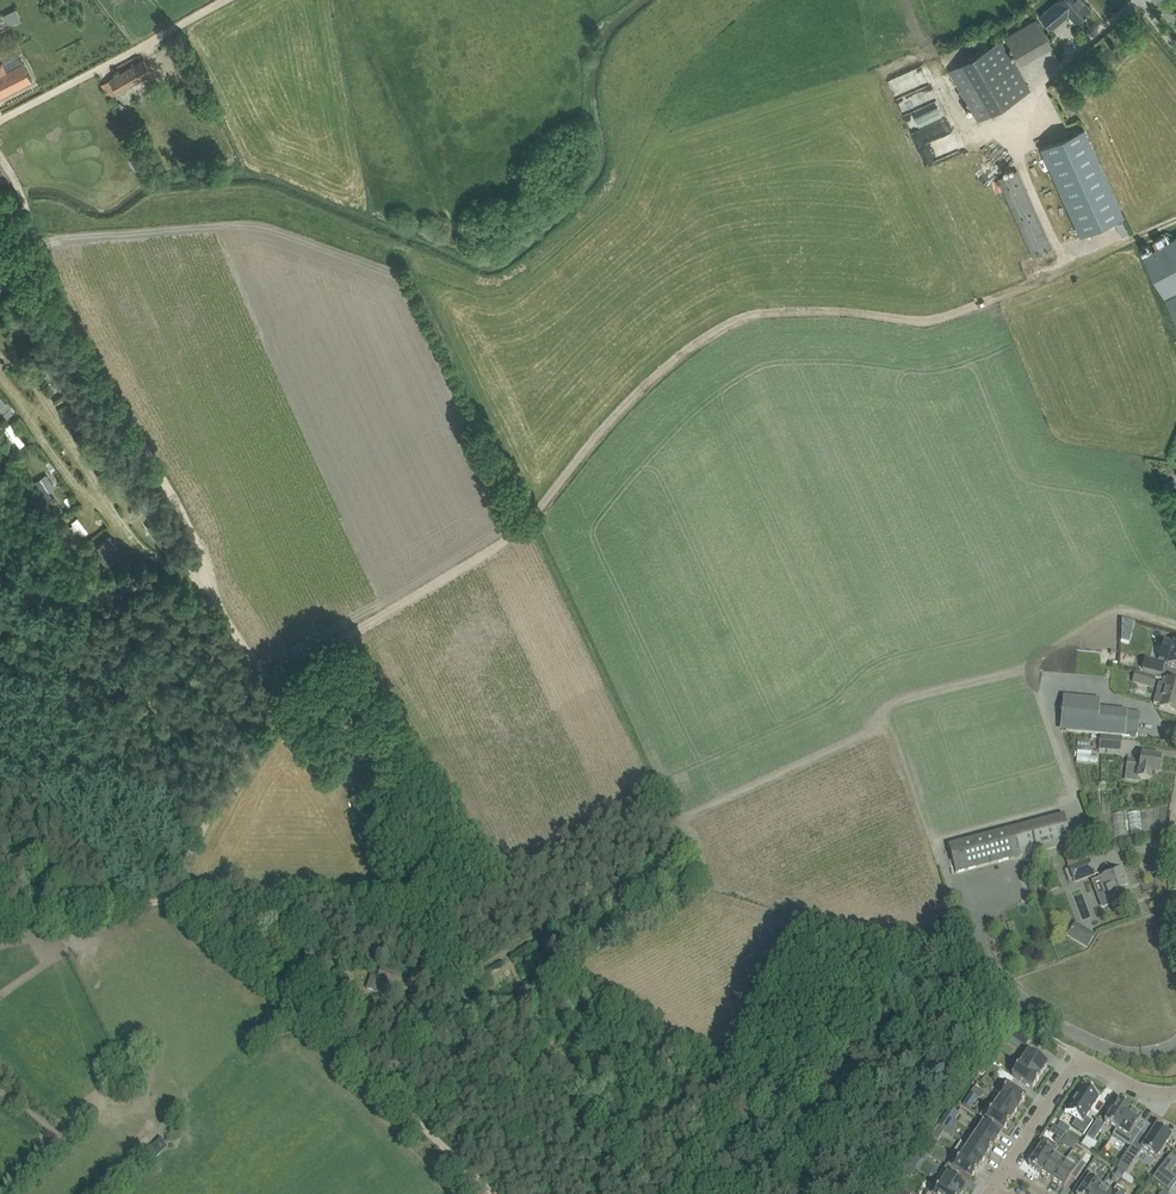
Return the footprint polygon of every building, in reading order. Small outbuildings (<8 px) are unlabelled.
[(1075,21),(1090,9),(1082,0),(1058,0),(1057,0),(1058,1),(1040,16),(1051,29),(1069,14),(1075,21)] [(1005,37),(1021,65),(1054,47),(1037,17),(1005,37)] [(1001,40),(948,71),(977,121),(1030,90),(1001,40)] [(144,60),(110,79),(117,93),(152,73),(144,60)] [(32,81),(22,63),(6,71),(2,63),(0,64),(0,97),(32,81)] [(916,98),(919,112),(929,111),(927,96),(916,98)] [(120,101),(116,105),(121,110),(124,106),(120,101)] [(914,124),(928,153),(955,140),(948,124),(954,121),(948,108),(914,124)] [(1124,216),(1084,128),(1041,147),(1080,235),(1124,216)] [(1052,248),(1047,237),(1018,169),(999,178),(1028,245),(1033,256),(1052,248)] [(1144,255),(1175,317),(1175,238),(1144,255)] [(44,317),(31,330),(36,335),(49,322),(44,317)] [(41,369),(48,381),(53,378),(56,383),(58,382),(59,383),(66,379),(55,361),(46,366),(41,369)] [(77,389),(67,395),(70,400),(80,394),(77,389)] [(6,427),(19,445),(23,442),(10,424),(6,427)] [(35,482),(43,495),(54,488),(46,476),(35,482)] [(1169,489),(1175,486),(1175,483),(1174,479),(1166,483),(1169,489)] [(46,502),(50,509),(58,504),(54,497),(46,502)] [(77,516),(71,521),(75,525),(74,526),(76,529),(77,528),(83,536),(89,531),(77,516)] [(117,549),(108,537),(97,546),(100,550),(96,553),(107,567),(119,557),(115,551),(117,549)] [(121,567),(106,579),(111,584),(115,581),(127,596),(138,586),(121,567)] [(1155,634),(1160,619),(1153,617),(1148,631),(1155,634)] [(1134,623),(1135,622),(1121,618),(1121,641),(1129,643),(1129,642),(1128,642),(1132,628),(1134,623)] [(1164,641),(1158,663),(1145,659),(1142,669),(1161,674),(1164,665),(1175,668),(1175,644),(1164,641)] [(1164,679),(1163,684),(1159,683),(1153,703),(1160,705),(1160,707),(1175,712),(1175,682),(1164,679)] [(1061,726),(1125,733),(1127,712),(1099,709),(1100,700),(1064,697),(1061,726)] [(367,702),(352,703),(352,710),(368,710),(367,702)] [(368,727),(357,728),(358,754),(369,753),(368,727)] [(1121,738),(1099,736),(1098,749),(1120,751),(1121,738)] [(1158,773),(1159,765),(1162,766),(1163,760),(1160,759),(1161,758),(1142,755),(1141,761),(1128,759),(1127,769),(1126,768),(1125,781),(1139,783),(1140,778),(1150,780),(1151,772),(1158,773)] [(948,845),(956,873),(1071,843),(1064,815),(948,845)] [(1094,875),(1089,860),(1069,868),(1075,882),(1094,875)] [(1145,882),(1162,878),(1158,861),(1141,865),(1145,882)] [(1122,882),(1118,871),(1100,878),(1106,894),(1102,895),(1101,899),(1103,905),(1106,906),(1110,904),(1111,905),(1132,897),(1126,881),(1122,882)] [(1068,923),(1088,938),(1097,926),(1077,911),(1068,923)] [(402,975),(382,967),(378,978),(371,975),(367,989),(384,995),(388,983),(390,984),(391,981),(398,984),(402,975)] [(401,998),(401,997),(405,999),(409,989),(405,987),(404,989),(399,987),(399,986),(398,986),(397,987),(394,996),(401,998)] [(1010,1025),(1004,1034),(1021,1045),(1024,1047),(1030,1038),(1010,1025)] [(1027,1051),(1019,1063),(1040,1077),(1040,1076),(1048,1065),(1027,1051)] [(734,1071),(739,1064),(719,1052),(715,1060),(734,1071)] [(1040,1077),(1019,1063),(1012,1075),(1032,1089),(1040,1077)] [(1014,1080),(1000,1070),(996,1076),(1003,1082),(1010,1086),(1014,1080)] [(1003,1082),(995,1093),(1018,1108),(1026,1097),(1010,1086),(1003,1082)] [(1100,1097),(1082,1085),(1081,1086),(1082,1087),(1066,1111),(1065,1111),(1076,1119),(1072,1126),(1083,1134),(1084,1134),(1093,1121),(1092,1121),(1086,1117),(1099,1098),(1100,1097)] [(974,1087),(970,1093),(974,1096),(978,1089),(974,1087)] [(970,1093),(963,1105),(970,1109),(977,1097),(974,1096),(970,1093)] [(993,1108),(1011,1119),(1018,1108),(995,1093),(995,1094),(1000,1097),(993,1108)] [(1116,1130),(1130,1109),(1118,1101),(1104,1122),(1116,1130)] [(950,1108),(946,1114),(953,1119),(957,1112),(950,1108)] [(993,1108),(985,1119),(1003,1131),(1011,1119),(993,1108)] [(1130,1110),(1130,1109),(1116,1130),(1112,1135),(1130,1147),(1140,1133),(1141,1131),(1135,1127),(1142,1118),(1141,1117),(1142,1115),(1136,1111),(1135,1113),(1130,1110)] [(946,1114),(938,1126),(946,1130),(953,1119),(946,1114)] [(972,1131),(972,1132),(993,1146),(1001,1134),(983,1122),(976,1133),(972,1131)] [(1161,1131),(1156,1127),(1148,1139),(1140,1133),(1130,1147),(1126,1153),(1136,1160),(1142,1150),(1156,1159),(1170,1137),(1169,1136),(1170,1135),(1162,1130),(1161,1131)] [(935,1130),(931,1136),(937,1140),(941,1134),(935,1130)] [(1057,1137),(1054,1141),(1059,1145),(1066,1134),(1061,1131),(1057,1137)] [(972,1132),(964,1143),(986,1157),(993,1146),(972,1132)] [(159,1134),(152,1137),(156,1147),(163,1143),(159,1134)] [(923,1142),(920,1146),(930,1153),(933,1148),(923,1142)] [(956,1153),(978,1168),(986,1157),(964,1143),(968,1146),(961,1156),(956,1153)] [(1041,1146),(1028,1165),(1040,1173),(1052,1155),(1053,1155),(1058,1147),(1053,1143),(1048,1151),(1041,1146)] [(956,1153),(948,1165),(971,1180),(978,1168),(956,1153)] [(1052,1155),(1040,1173),(1041,1173),(1052,1180),(1064,1162),(1053,1155),(1052,1155)] [(1117,1167),(1120,1163),(1114,1158),(1110,1163),(1117,1167)] [(1064,1162),(1052,1180),(1064,1188),(1071,1178),(1076,1181),(1086,1165),(1081,1161),(1075,1170),(1064,1162)] [(935,1182),(953,1193),(961,1193),(966,1187),(957,1181),(962,1174),(948,1165),(947,1164),(942,1171),(935,1182)] [(1161,1166),(1152,1178),(1169,1191),(1175,1182),(1175,1177),(1161,1166)] [(1073,1191),(1077,1193),(1095,1193),(1100,1186),(1089,1178),(1092,1173),(1087,1170),(1073,1191)] [(927,1193),(953,1193),(935,1182),(927,1193)] [(1095,1193),(1112,1193),(1111,1193),(1101,1187),(1101,1186),(1100,1186),(1095,1193)]
